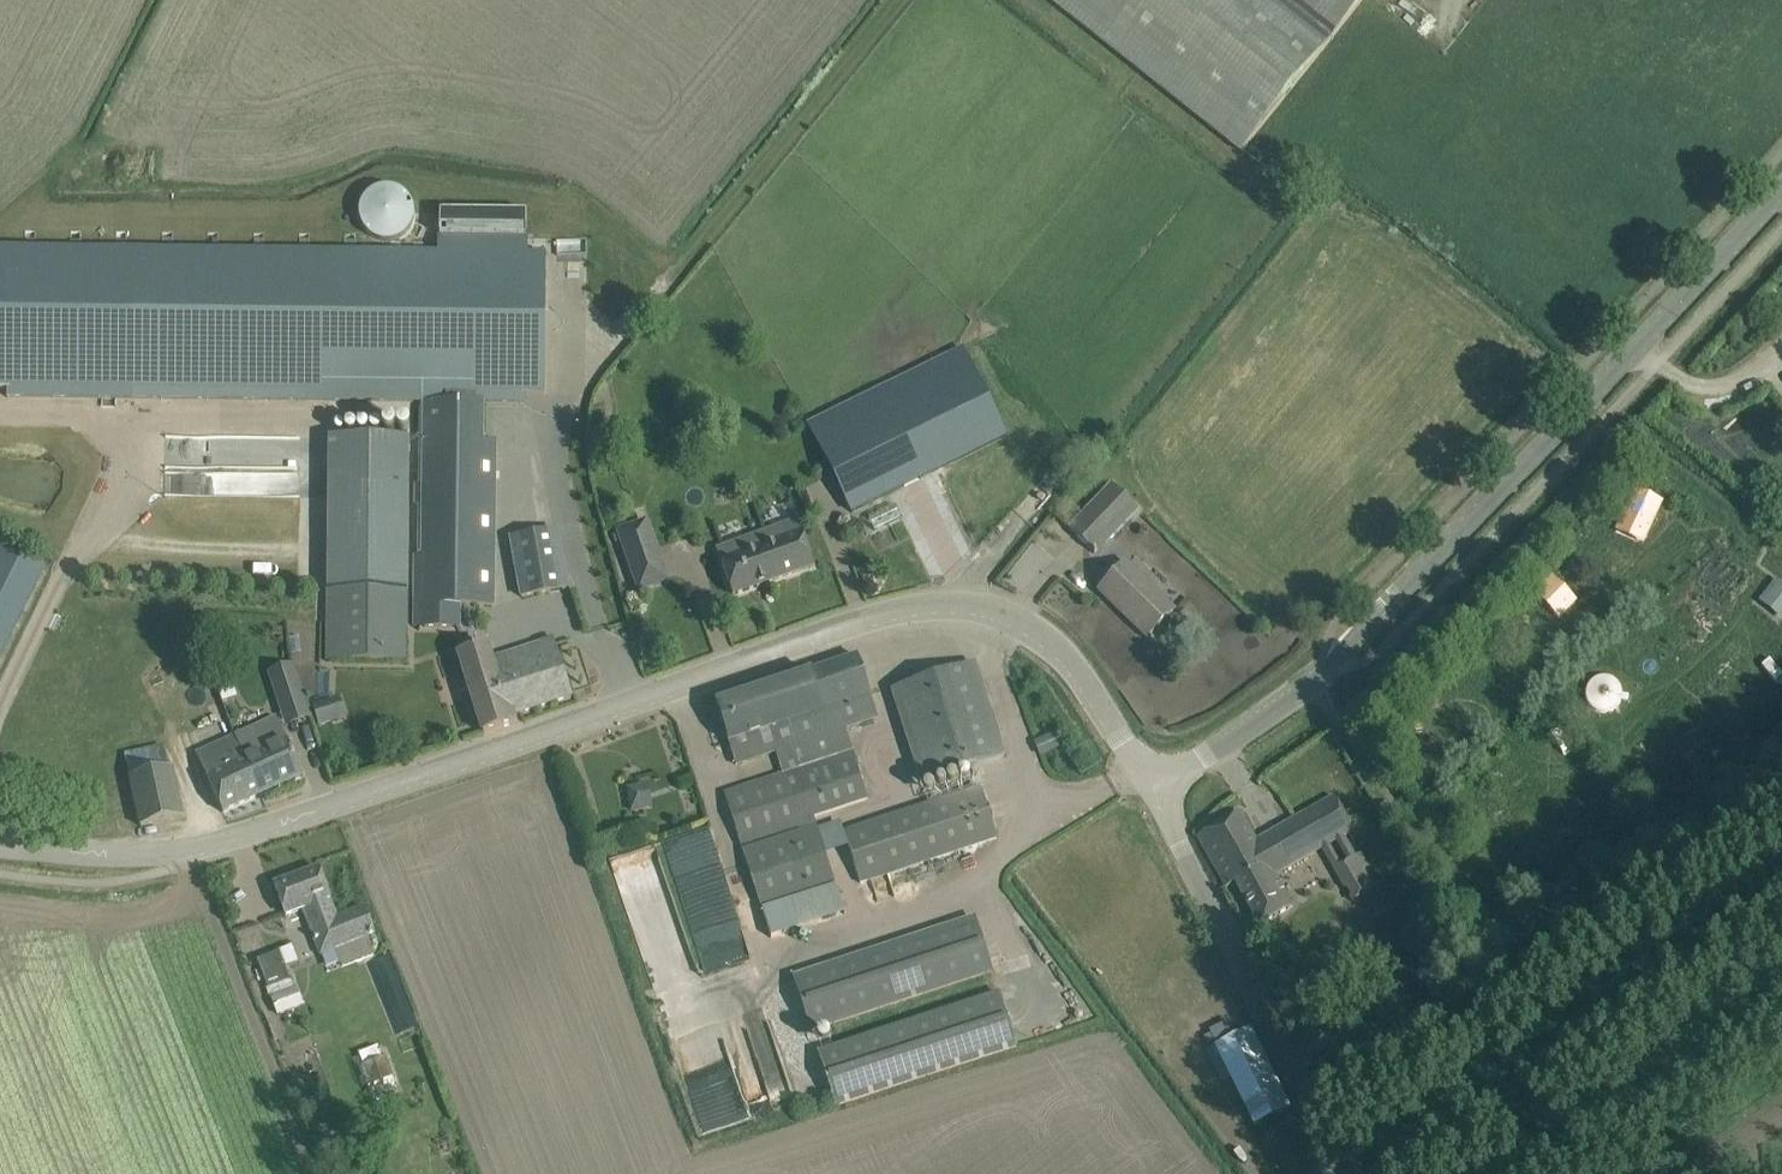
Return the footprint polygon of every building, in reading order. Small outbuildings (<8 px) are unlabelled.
[(1363,0),(1051,0),(1242,151),(1363,0)] [(368,194),(364,199),(362,205),(360,212),(361,219),(364,227),(368,233),(374,238),(381,240),(387,241),(394,241),(400,238),(407,234),(412,228),(415,221),(416,213),(415,206),(412,200),(409,195),(403,190),(396,187),(389,186),(381,187),(374,190),(368,194)] [(0,249),(0,386),(9,386),(9,399),(103,400),(132,400),(420,403),(476,404),(525,404),(525,395),(545,395),(546,254),(527,254),(527,213),(440,212),(440,251),(134,247),(111,248),(0,249)] [(826,462),(853,512),(1006,437),(962,349),(809,424),(826,462)] [(414,603),(414,627),(460,628),(460,605),(493,605),(495,440),(476,440),(476,404),(420,403),(418,556),(415,556),(414,603)] [(235,453),(236,438),(214,437),(167,435),(165,485),(185,486),(185,485),(198,485),(199,463),(209,464),(209,452),(235,453)] [(333,438),(331,664),(408,664),(408,438),(333,438)] [(1138,508),(1113,484),(1070,530),(1095,554),(1138,508)] [(1627,542),(1642,525),(1653,535),(1670,516),(1646,494),(1613,529),(1627,542)] [(798,521),(716,550),(733,596),(814,567),(798,521)] [(619,532),(640,590),(666,580),(646,522),(619,532)] [(567,590),(563,566),(556,530),(511,538),(522,597),(567,590)] [(1601,542),(1587,558),(1606,576),(1620,560),(1601,542)] [(1730,584),(1749,571),(1732,547),(1695,572),(1706,588),(1724,576),(1730,584)] [(42,571),(0,551),(0,654),(42,571)] [(1633,564),(1647,579),(1660,566),(1647,552),(1633,564)] [(1174,610),(1127,564),(1114,577),(1110,574),(1100,584),(1104,588),(1100,592),(1147,638),(1174,610)] [(1538,611),(1551,623),(1560,613),(1571,623),(1598,593),(1574,572),(1538,611)] [(1781,620),(1781,583),(1775,577),(1755,600),(1780,622),(1781,620)] [(1521,612),(1514,620),(1536,637),(1542,628),(1521,612)] [(487,645),(458,654),(484,735),(516,724),(513,717),(571,698),(553,640),(491,659),(487,645)] [(857,657),(716,704),(736,765),(776,752),(783,775),(725,794),(763,909),(835,885),(837,884),(827,854),(819,829),(815,817),(869,799),(845,729),(878,718),(857,657)] [(922,781),(1004,755),(975,664),(892,690),(922,781)] [(301,697),(290,666),(274,674),(284,703),(301,697)] [(1590,712),(1610,702),(1600,681),(1580,691),(1590,712)] [(336,708),(313,713),(315,724),(338,719),(336,708)] [(277,718),(235,737),(262,795),(303,777),(277,718)] [(223,813),(262,795),(235,737),(196,755),(223,813)] [(125,757),(132,789),(140,827),(184,818),(173,769),(168,770),(163,749),(125,757)] [(650,805),(646,787),(629,791),(633,809),(650,805)] [(980,787),(958,795),(844,832),(860,883),(997,838),(980,787)] [(1352,832),(1344,818),(1332,797),(1256,841),(1240,813),(1197,837),(1226,888),(1235,883),(1259,926),(1293,907),(1276,875),(1352,832)] [(710,828),(616,852),(652,988),(703,974),(686,909),(729,898),(710,828)] [(1350,899),(1376,885),(1359,855),(1334,870),(1350,899)] [(319,869),(275,885),(286,917),(304,910),(321,955),(333,950),(340,968),(373,956),(367,938),(373,935),(363,909),(337,918),(319,869)] [(794,979),(811,1031),(992,972),(976,920),(794,979)] [(269,989),(291,978),(280,953),(257,963),(269,989)] [(268,989),(267,990),(270,998),(270,997),(278,1017),(304,1008),(296,988),(294,988),(291,980),(268,989)] [(836,1106),(1017,1047),(1000,995),(819,1054),(836,1106)] [(1255,1125),(1289,1108),(1251,1029),(1217,1046),(1255,1125)] [(323,1074),(313,1032),(298,1036),(308,1077),(323,1074)] [(1217,1046),(1212,1035),(1204,1039),(1209,1049),(1217,1046)] [(387,1057),(363,1066),(370,1086),(394,1078),(387,1057)]
